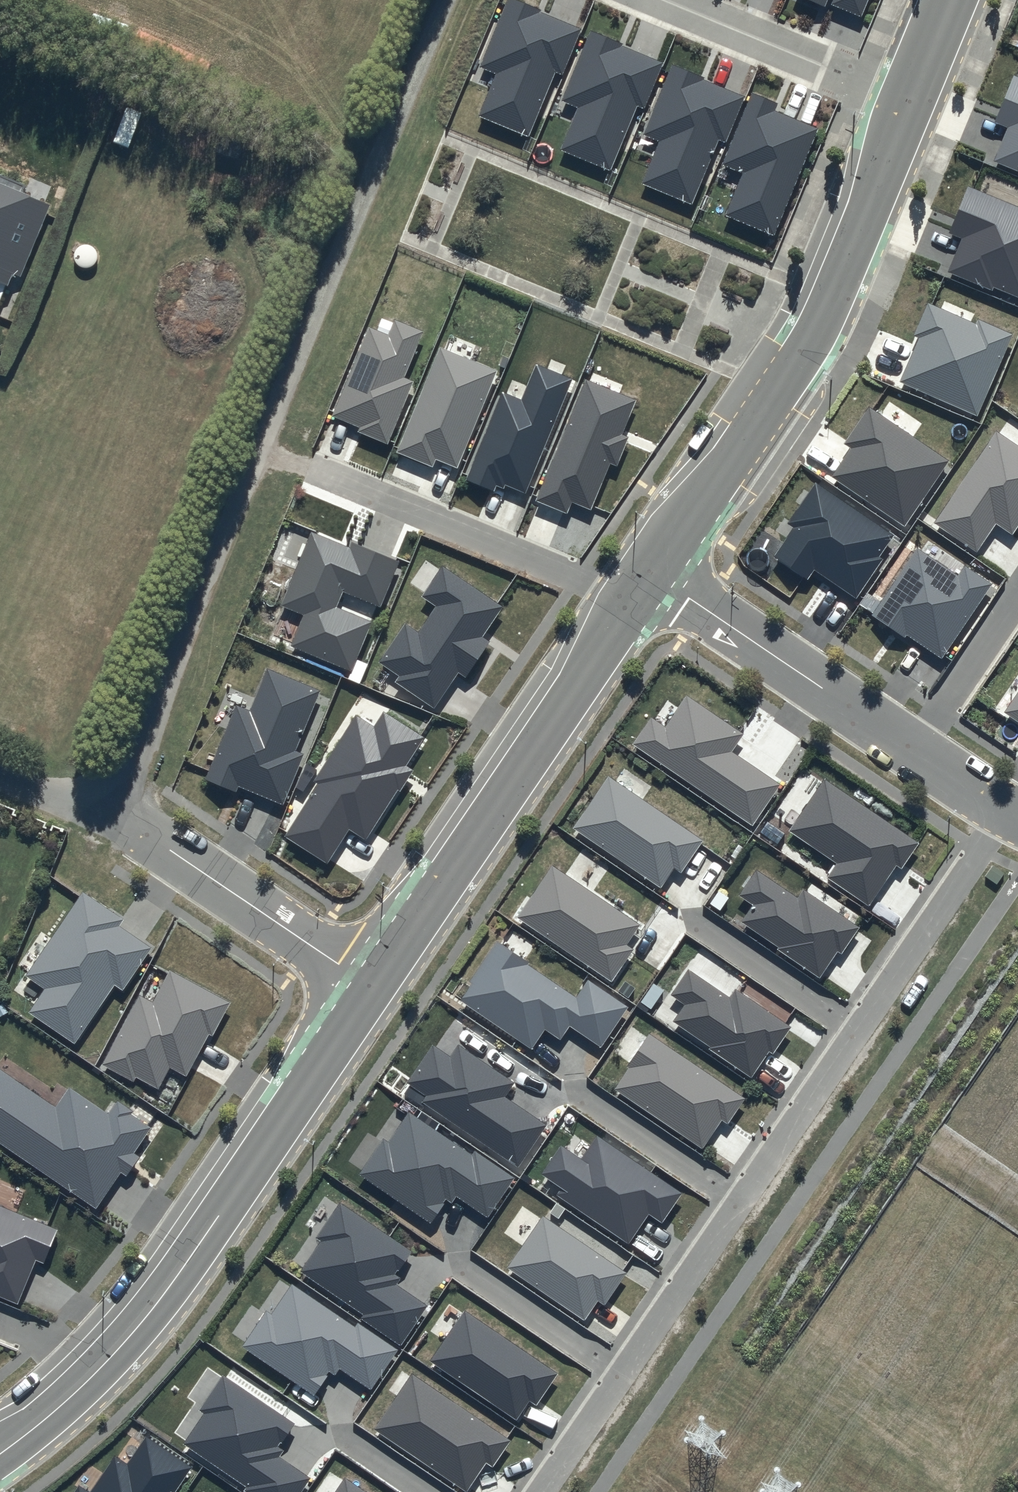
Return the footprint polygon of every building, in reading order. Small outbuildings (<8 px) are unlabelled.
[(540,12),(541,9),(519,0),(508,0),(480,66),(497,73),(479,116),(529,136),(555,71),(562,74),(581,28),(540,12)] [(861,17),(868,0),(832,0),(830,4),(861,17)] [(663,62),(622,45),(623,43),(591,30),(562,100),(579,107),(561,149),(611,169),(637,105),(644,107),(663,62)] [(745,96),(703,79),(704,77),(672,64),(643,134),(659,141),(642,183),(692,203),(718,139),(726,142),(745,96)] [(1014,76),(995,123),(1007,128),(993,161),(1017,172),(1017,77),(1014,76)] [(819,130),(775,111),(778,103),(752,93),(722,164),(743,173),(725,216),(774,237),(819,130)] [(50,206),(22,195),(26,186),(0,176),(0,305),(12,275),(21,279),(50,206)] [(967,185),(948,232),(962,238),(948,272),(992,290),(993,287),(1017,297),(1017,206),(967,185)] [(1013,334),(977,319),(975,324),(928,303),(914,335),(919,337),(900,382),(977,416),(1013,334)] [(423,331),(394,318),(387,334),(368,326),(331,416),(359,428),(357,432),(387,444),(413,382),(404,378),(423,331)] [(497,370),(440,347),(397,452),(433,467),(436,459),(457,468),(497,370)] [(572,379),(536,364),(521,399),(502,392),(466,480),(494,492),(496,485),(504,488),(505,485),(525,493),(572,379)] [(637,399),(585,378),(535,501),(568,514),(573,503),(591,510),(610,463),(616,465),(628,437),(623,435),(637,399)] [(949,461),(869,407),(844,444),(851,448),(832,477),(905,526),(949,461)] [(996,431),(934,523),(977,552),(996,524),(1012,535),(1017,526),(1017,446),(996,431)] [(894,535),(815,482),(787,523),(793,527),(773,557),(808,581),(815,570),(856,598),(882,560),(879,558),(894,535)] [(349,548),(310,532),(281,605),(304,615),(291,647),(350,671),(370,622),(336,608),(343,592),(381,607),(400,561),(352,542),(349,548)] [(965,565),(958,574),(917,547),(871,615),(905,638),(907,635),(942,659),(993,584),(965,565)] [(503,607),(442,567),(423,596),(437,606),(418,634),(405,625),(381,662),(400,675),(395,682),(435,708),(458,673),(466,679),(491,642),(483,637),(503,607)] [(320,690),(266,669),(250,710),(236,705),(206,780),(236,792),(239,786),(283,804),(303,754),(296,751),(320,690)] [(1004,713),(1017,722),(1017,692),(1004,713)] [(743,734),(686,696),(665,727),(651,717),(633,745),(752,824),(779,784),(731,752),(743,734)] [(426,737),(382,709),(373,723),(357,713),(314,781),(318,784),(285,837),(326,863),(349,828),(366,838),(397,789),(400,791),(413,770),(407,766),(426,737)] [(704,841),(609,777),(574,828),(662,886),(674,868),(682,874),(704,841)] [(919,844),(824,779),(788,830),(837,864),(828,878),(869,906),(896,866),(901,869),(919,844)] [(640,924),(551,865),(516,918),(612,982),(633,950),(626,945),(640,924)] [(859,927),(803,889),(797,897),(757,869),(739,895),(753,905),(741,922),(778,947),(777,949),(819,978),(837,951),(841,954),(859,927)] [(29,1010),(74,1041),(115,983),(123,988),(151,945),(120,924),(124,918),(83,889),(25,972),(45,986),(29,1010)] [(577,997),(497,942),(470,982),(472,983),(460,1001),(532,1050),(545,1031),(560,1041),(570,1026),(600,1047),(627,1008),(588,981),(577,997)] [(152,1000),(139,993),(102,1062),(133,1080),(136,1075),(158,1087),(170,1065),(186,1074),(209,1032),(212,1034),(230,1001),(170,968),(152,1000)] [(791,1027),(736,989),(730,998),(688,969),(671,994),(685,1003),(673,1022),(709,1046),(708,1048),(751,1077),(769,1051),(773,1054),(791,1027)] [(649,1034),(612,1089),(702,1150),(722,1121),(728,1125),(746,1099),(649,1034)] [(450,1057),(432,1045),(406,1083),(426,1096),(422,1103),(518,1167),(547,1125),(506,1097),(515,1083),(458,1045),(450,1057)] [(0,1067),(0,1141),(96,1206),(121,1170),(127,1174),(140,1154),(134,1151),(151,1125),(131,1112),(133,1109),(117,1099),(108,1111),(69,1085),(55,1105),(0,1067)] [(471,1154),(409,1112),(388,1141),(384,1138),(359,1174),(430,1223),(447,1199),(452,1202),(457,1196),(488,1217),(515,1178),(474,1150),(471,1154)] [(684,1193),(597,1134),(581,1159),(562,1146),(542,1174),(562,1187),(557,1195),(629,1243),(648,1215),(662,1224),(684,1193)] [(0,1204),(0,1294),(18,1302),(36,1258),(44,1261),(57,1228),(0,1204)] [(411,1252),(340,1204),(316,1238),(320,1241),(299,1272),(363,1315),(360,1319),(401,1346),(429,1306),(396,1284),(400,1278),(395,1275),(411,1252)] [(627,1273),(543,1216),(507,1268),(584,1320),(597,1301),(604,1306),(627,1273)] [(371,1390),(397,1351),(357,1324),(355,1327),(292,1285),(272,1315),(266,1311),(242,1346),(315,1395),(330,1373),(335,1376),(340,1369),(371,1390)] [(558,1374),(465,1309),(429,1361),(515,1420),(529,1401),(536,1406),(558,1374)] [(512,1441),(411,1373),(373,1429),(467,1491),(486,1463),(493,1468),(512,1441)] [(222,1376),(199,1410),(203,1414),(183,1444),(246,1486),(243,1491),(245,1491),(301,1491),(310,1478),(279,1458),(284,1451),(278,1447),(294,1424),(222,1376)] [(146,1437),(128,1465),(114,1456),(90,1491),(175,1491),(191,1468),(146,1437)] [(345,1477),(335,1491),(367,1491),(345,1477)]
